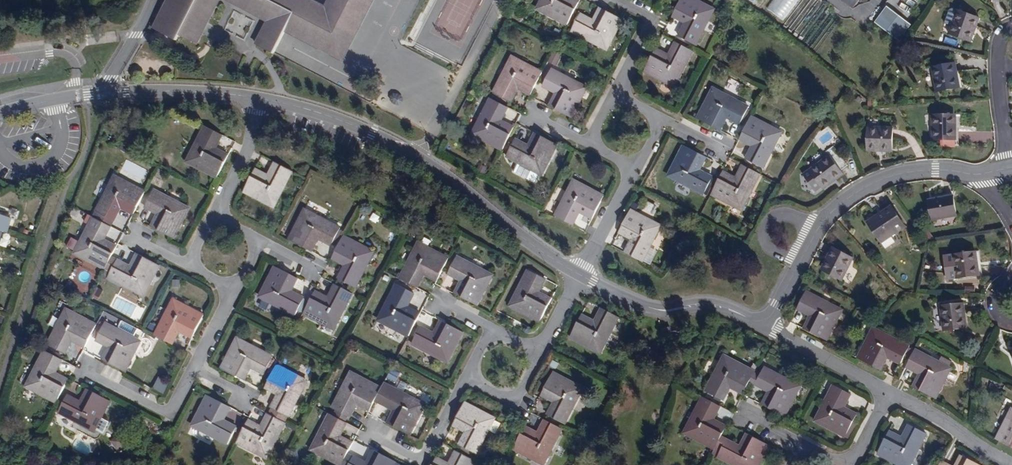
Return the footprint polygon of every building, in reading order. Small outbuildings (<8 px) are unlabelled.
[(169,0),(155,28),(177,40),(180,35),(195,43),(207,20),(169,0)] [(207,20),(218,0),(169,0),(207,20)] [(260,12),(266,0),(236,0),(260,12)] [(326,9),(309,0),(279,0),(270,17),(267,23),(270,25),(265,34),(263,32),(256,45),(273,54),(286,30),(341,58),(350,42),(337,35),(345,20),(358,27),(372,0),(330,0),(326,9)] [(260,12),(270,17),(279,0),(266,0),(260,12)] [(574,9),(561,2),(562,0),(540,0),(532,16),(563,32),(574,9)] [(692,45),(711,9),(692,0),(677,0),(670,12),(668,16),(682,23),(675,36),(692,45)] [(767,8),(783,20),(798,0),(773,0),(767,8)] [(852,8),(858,0),(842,0),(852,8)] [(601,5),(594,18),(581,11),(572,29),(609,47),(624,16),(601,5)] [(899,41),(911,25),(887,6),(874,22),(899,41)] [(949,34),(969,41),(974,26),(977,27),(980,18),(957,10),(949,34)] [(350,42),(358,27),(345,20),(337,35),(350,42)] [(83,38),(92,37),(91,28),(82,29),(83,38)] [(640,72),(671,87),(690,51),(672,42),(664,56),(651,49),(640,72)] [(556,67),(560,57),(551,53),(547,62),(556,67)] [(531,95),(542,72),(512,56),(493,93),(510,102),(518,88),(531,95)] [(932,67),(936,92),(958,88),(955,72),(957,71),(956,63),(932,67)] [(570,121),(586,90),(550,72),(541,89),(555,96),(548,109),(570,121)] [(695,121),(718,133),(725,119),(739,126),(748,109),(711,91),(695,121)] [(502,151),(514,128),(500,121),(507,107),(490,98),(471,135),(502,151)] [(956,131),(954,131),(954,115),(933,115),(933,140),(956,140),(956,131)] [(739,139),(752,146),(745,160),(763,169),(781,133),(751,117),(739,139)] [(215,178),(228,156),(215,149),(223,135),(205,125),(185,163),(215,178)] [(867,151),(876,151),(876,149),(892,149),(893,128),(868,127),(867,151)] [(516,138),(507,155),(543,174),(559,143),(536,131),(529,145),(516,138)] [(168,146),(176,149),(182,135),(174,132),(168,146)] [(684,144),(668,174),(704,192),(713,176),(699,168),(706,155),(684,144)] [(834,146),(827,151),(827,152),(830,156),(810,170),(822,188),(835,178),(836,180),(844,174),(841,170),(848,165),(834,146)] [(274,163),(266,177),(253,170),(242,192),(272,208),(292,172),(274,163)] [(722,173),(710,195),(742,211),(760,175),(742,166),(735,180),(722,173)] [(120,208),(133,214),(144,192),(114,176),(95,213),(112,222),(120,208)] [(573,227),(580,214),(594,220),(602,204),(567,185),(551,215),(573,227)] [(151,192),(143,209),(157,217),(150,230),(172,242),(189,212),(151,192)] [(928,201),(932,220),(957,216),(953,196),(928,201)] [(905,227),(892,206),(883,212),(884,214),(869,224),(881,243),(905,227)] [(883,212),(868,222),(869,224),(884,214),(883,212)] [(95,213),(93,218),(110,227),(112,222),(95,213)] [(337,232),(301,213),(285,244),(307,256),(314,243),(328,250),(337,232)] [(372,213),(369,220),(376,224),(380,217),(372,213)] [(644,264),(660,234),(623,215),(615,231),(629,239),(621,252),(644,264)] [(72,254),(104,270),(111,255),(115,248),(102,241),(110,227),(93,218),(90,217),(72,254)] [(73,251),(77,240),(70,237),(66,248),(73,251)] [(342,237),(331,259),(344,266),(337,280),(354,289),(373,254),(342,237)] [(436,283),(448,260),(417,243),(398,280),(418,291),(425,277),(436,283)] [(823,270),(842,280),(854,257),(832,247),(829,255),(830,256),(823,270)] [(956,279),(980,276),(978,267),(976,267),(974,251),(953,254),(956,279)] [(111,255),(104,270),(110,274),(108,276),(145,295),(161,264),(138,252),(132,266),(118,258),(117,259),(111,255)] [(455,261),(446,278),(460,286),(453,299),(475,311),(491,281),(455,261)] [(296,277),(274,265),(257,296),(293,315),(303,298),(289,291),(296,277)] [(539,326),(551,303),(538,297),(545,283),(528,274),(509,310),(539,326)] [(351,295),(333,285),(326,299),(313,293),(301,315),(331,331),(351,295)] [(413,295),(395,285),(376,322),(407,338),(419,315),(406,309),(413,295)] [(807,293),(798,309),(811,317),(804,330),(827,342),(843,312),(807,293)] [(173,345),(180,331),(194,338),(205,316),(173,300),(155,336),(173,345)] [(964,328),(962,312),(965,312),(964,303),(940,306),(943,331),(964,328)] [(600,307),(593,321),(580,314),(568,336),(600,352),(618,316),(600,307)] [(93,324),(62,308),(43,344),(60,354),(68,340),(81,347),(93,324)] [(412,343),(448,363),(464,333),(441,320),(435,333),(421,326),(412,343)] [(99,324),(90,341),(104,349),(98,362),(120,373),(136,343),(129,339),(133,330),(118,323),(114,331),(99,324)] [(661,328),(663,337),(672,336),(670,327),(661,328)] [(879,370),(886,357),(900,365),(909,347),(873,328),(856,358),(879,370)] [(217,371),(239,383),(247,370),(261,377),(261,376),(269,362),(270,361),(234,341),(217,371)] [(58,358),(41,350),(22,386),(52,402),(64,379),(51,372),(58,358)] [(935,400),(951,370),(914,350),(905,367),(919,375),(912,388),(935,400)] [(748,387),(756,372),(726,356),(707,392),(724,401),(731,388),(744,395),(748,387)] [(274,365),(269,362),(261,376),(267,378),(274,365)] [(275,394),(265,414),(283,423),(305,382),(274,365),(267,378),(263,387),(275,394)] [(756,372),(748,387),(768,398),(761,411),(783,422),(800,392),(757,370),(756,372)] [(555,372),(543,394),(556,401),(549,415),(566,425),(586,388),(555,372)] [(331,410),(348,418),(355,404),(368,411),(380,388),(350,373),(331,410)] [(158,376),(151,389),(163,395),(169,382),(158,376)] [(57,407),(93,426),(109,395),(87,384),(79,397),(65,390),(57,407)] [(384,428),(406,439),(423,408),(381,387),(380,388),(372,404),(392,414),(384,428)] [(818,434),(837,443),(839,439),(846,442),(858,419),(844,412),(852,398),(834,389),(815,425),(816,426),(820,428),(818,434)] [(226,443),(235,425),(221,418),(228,405),(206,393),(190,423),(226,443)] [(726,428),(713,421),(721,407),(704,398),(685,433),(715,450),(726,428)] [(459,445),(477,454),(495,419),(468,403),(464,402),(453,424),(466,432),(459,445)] [(331,410),(328,415),(345,424),(348,418),(331,410)] [(1011,447),(1011,412),(997,439),(1011,447)] [(283,423),(265,414),(258,428),(245,421),(233,443),(263,460),(283,423)] [(351,444),(338,437),(345,424),(328,415),(309,451),(335,464),(340,464),(347,452),(351,444)] [(546,421),(539,435),(525,427),(513,450),(541,464),(545,464),(564,430),(546,421)] [(890,464),(914,464),(928,439),(911,430),(904,443),(890,436),(878,459),(890,464)] [(742,445),(728,438),(719,455),(738,464),(760,464),(771,444),(749,432),(742,445)] [(367,462),(352,455),(347,464),(394,464),(396,461),(374,449),(367,462)] [(474,460),(456,451),(450,464),(435,458),(432,464),(471,464),(474,460)] [(347,452),(340,464),(347,464),(352,455),(347,452)] [(960,456),(955,464),(977,464),(960,456)]
